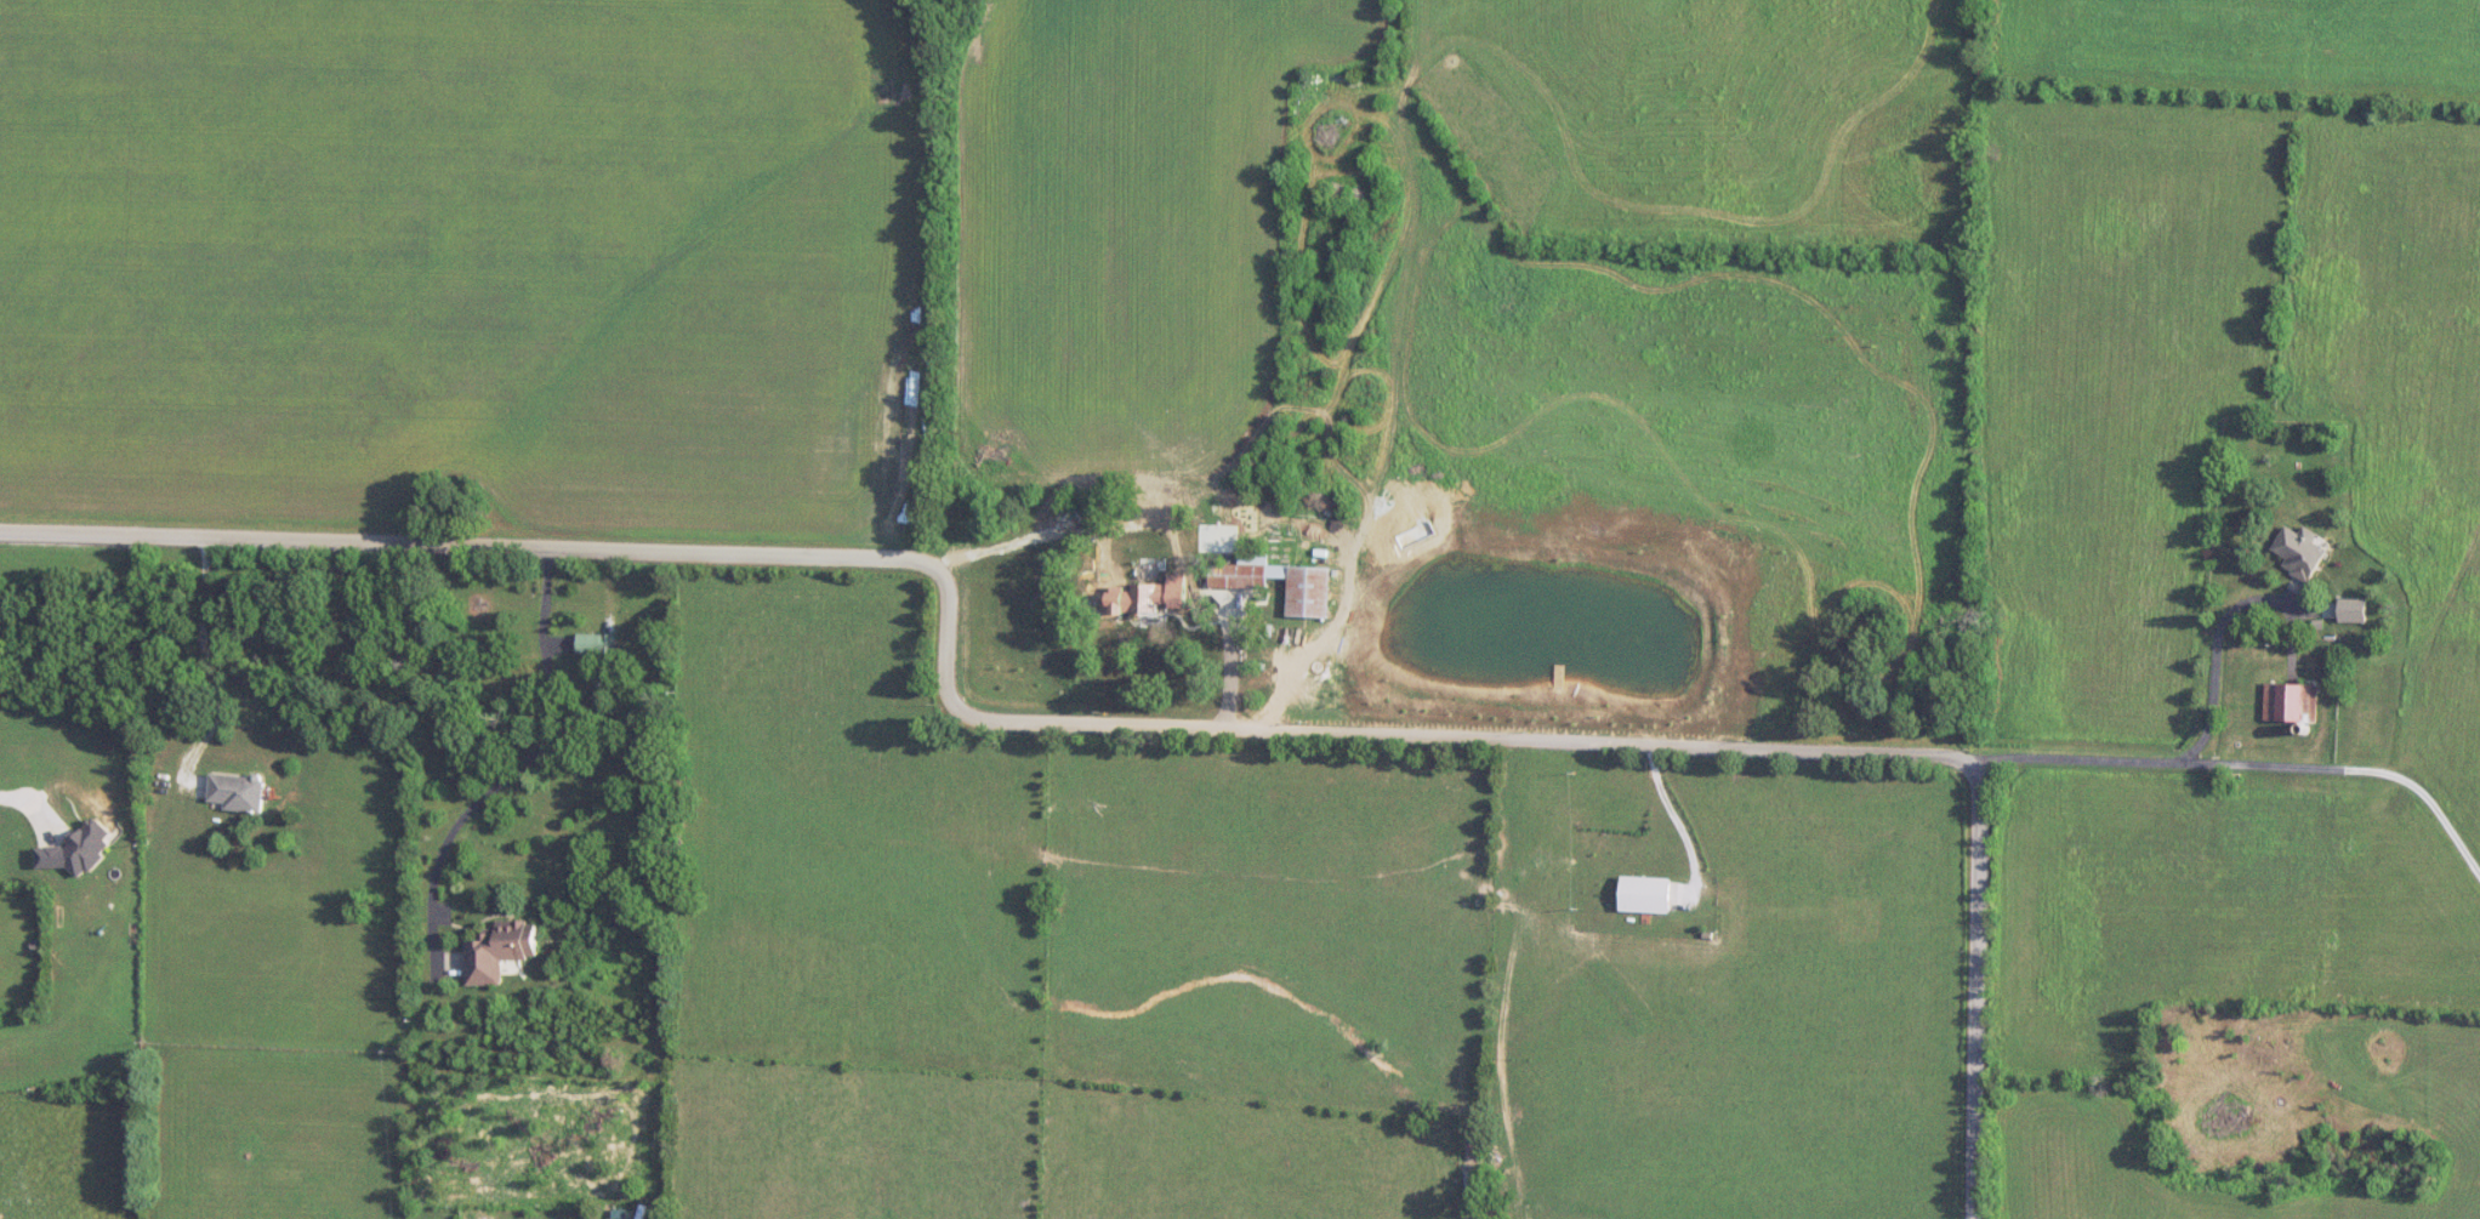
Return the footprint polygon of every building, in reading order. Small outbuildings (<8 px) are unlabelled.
[(2311,584),(2330,550),(2315,542),(2319,535),(2304,527),(2300,534),(2286,526),(2273,550),(2289,559),(2284,569),(2311,584)] [(1210,565),(1210,588),(1267,589),(1267,578),(1289,578),(1288,617),(1330,618),(1331,568),(1267,566),(1267,554),(1239,554),(1239,566),(1210,565)] [(1132,591),(1123,591),(1123,616),(1160,616),(1160,584),(1132,584),(1132,591)] [(2368,600),(2341,600),(2341,623),(2368,623),(2368,600)] [(579,654),(617,654),(617,634),(579,634),(579,654)] [(2318,685),(2265,684),(2264,723),(2317,724),(2318,685)] [(208,807),(263,813),(266,779),(212,772),(208,807)] [(467,985),(503,985),(503,960),(538,960),(537,924),(483,924),(483,939),(466,939),(467,985)]
